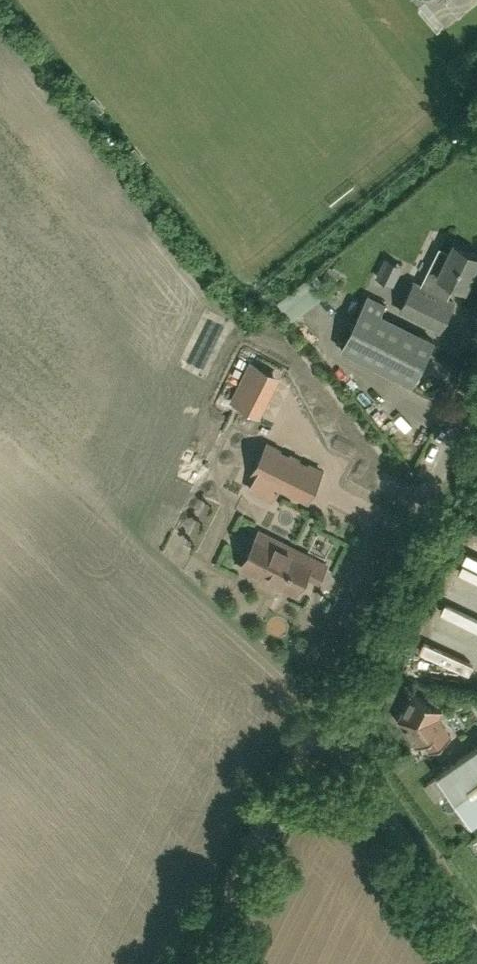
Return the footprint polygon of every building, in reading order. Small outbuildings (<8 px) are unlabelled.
[(440,329),(455,300),(448,297),(455,283),(465,288),(476,264),(476,253),(455,242),(450,253),(440,248),(423,285),(415,281),(401,310),(440,329)] [(397,294),(403,266),(392,264),(386,291),(397,294)] [(363,304),(342,347),(413,383),(434,340),(363,304)] [(281,428),(293,408),(272,396),(261,417),(281,428)] [(281,449),(267,442),(252,473),(255,475),(248,490),(272,502),(279,487),(306,500),(322,470),(307,463),(307,464),(299,460),(300,459),(289,453),(288,455),(280,451),(281,449)] [(326,564),(259,530),(241,567),(295,594),(305,573),(318,580),(326,564)] [(333,559),(336,547),(322,543),(319,555),(333,559)] [(457,576),(439,605),(461,618),(468,607),(476,612),(476,588),(457,576)] [(427,701),(411,693),(398,719),(416,745),(423,740),(430,750),(451,735),(438,716),(442,708),(438,707),(440,703),(429,697),(427,701)] [(476,819),(476,746),(437,774),(471,823),(476,819)]
